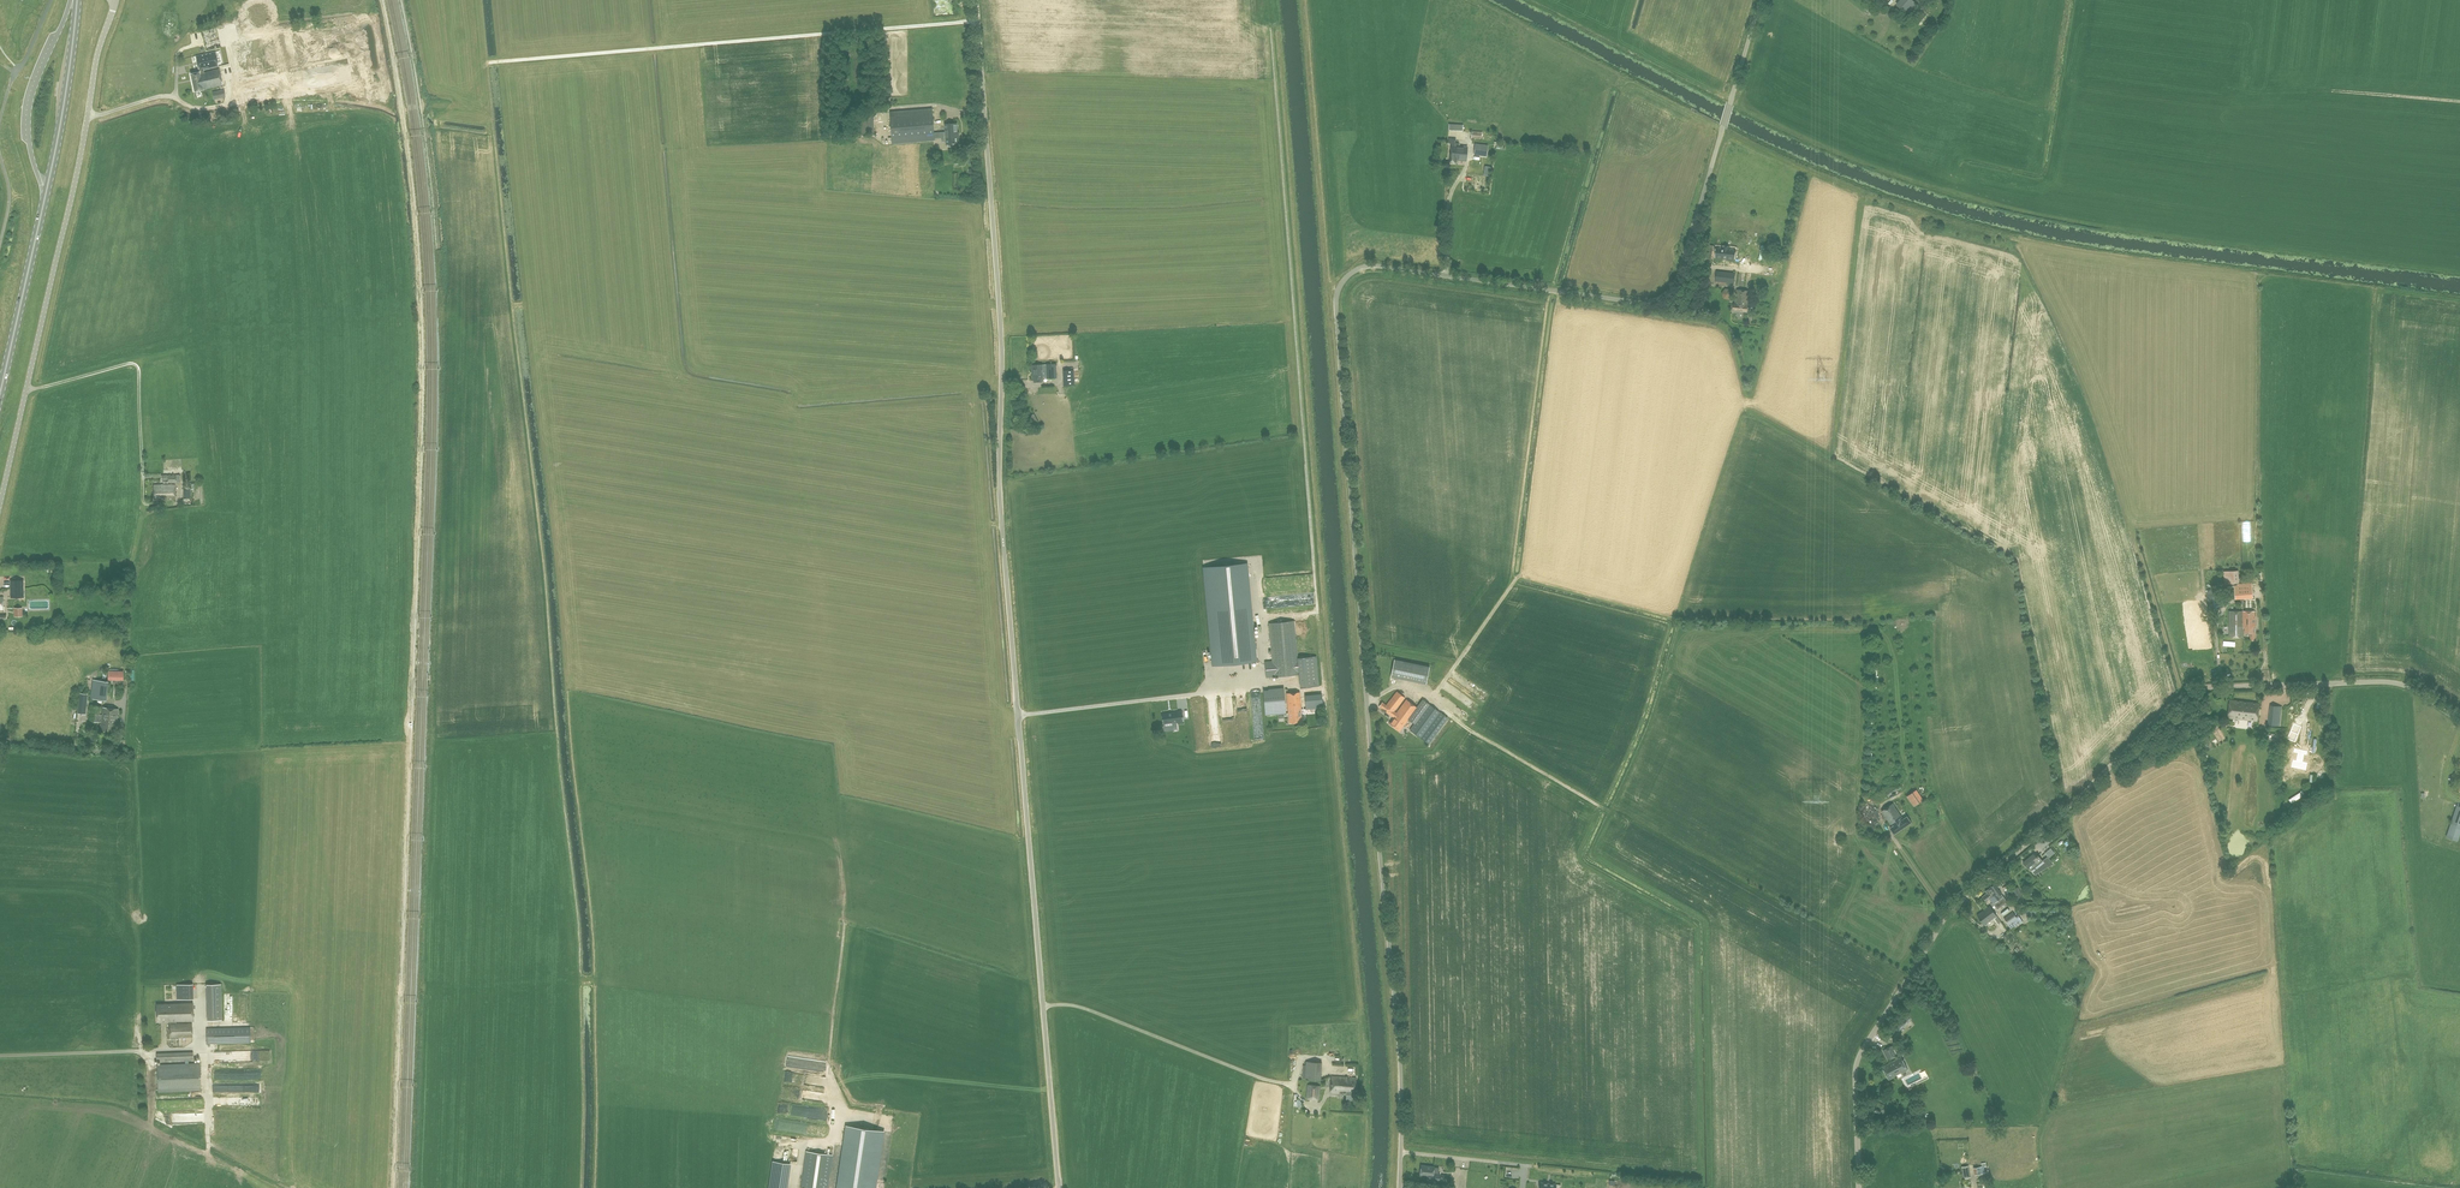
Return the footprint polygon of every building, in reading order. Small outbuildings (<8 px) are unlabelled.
[(1896,5),(1912,19),(1922,8),(1912,0),(1900,0),(1896,5)] [(221,46),(216,28),(202,31),(207,50),(221,46)] [(266,70),(274,69),(267,35),(245,39),(255,90),(269,87),(265,68),(266,68),(266,70)] [(344,49),(352,47),(350,40),(342,42),(344,49)] [(219,66),(215,51),(196,56),(200,72),(191,74),(196,91),(223,85),(219,68),(204,72),(204,69),(219,66)] [(223,89),(212,92),(214,99),(225,97),(223,89)] [(935,138),(934,133),(932,108),(890,112),(892,143),(935,140),(935,138)] [(858,132),(872,131),(872,117),(869,117),(869,115),(857,116),(858,132)] [(946,132),(934,133),(935,138),(942,137),(942,140),(946,139),(946,144),(960,143),(959,136),(957,136),(957,133),(958,133),(957,123),(945,124),(946,132)] [(1488,146),(1475,144),(1474,154),(1486,155),(1488,146)] [(1467,147),(1450,145),(1449,162),(1455,163),(1456,160),(1466,160),(1467,147)] [(1717,249),(1716,257),(1733,260),(1735,251),(1729,251),(1729,248),(1724,247),(1724,250),(1717,249)] [(1766,284),(1767,273),(1749,270),(1747,282),(1766,284)] [(1735,273),(1716,271),(1715,281),(1734,283),(1735,273)] [(1737,289),(1735,304),(1733,304),(1733,310),(1747,312),(1748,305),(1749,290),(1737,289)] [(1033,378),(1034,378),(1034,382),(1042,382),(1042,378),(1043,378),(1043,377),(1047,377),(1047,378),(1056,378),(1056,364),(1046,364),(1042,364),(1031,365),(1031,370),(1033,370),(1033,378)] [(1073,370),(1064,370),(1064,380),(1064,385),(1074,385),(1074,379),(1073,379),(1073,370)] [(1034,413),(1028,416),(1032,424),(1033,424),(1034,426),(1038,423),(1038,422),(1034,413)] [(164,483),(179,482),(179,475),(161,475),(161,480),(164,480),(164,483)] [(154,500),(176,500),(175,485),(154,485),(154,500)] [(1212,666),(1256,662),(1247,565),(1203,568),(1212,666)] [(2224,572),(2224,577),(2227,577),(2227,583),(2238,582),(2237,571),(2224,572)] [(11,580),(11,592),(15,591),(23,591),(23,580),(11,580)] [(2253,597),(2252,583),(2237,584),(2237,585),(2234,586),(2234,590),(2238,590),(2238,599),(2253,597)] [(2229,637),(2243,637),(2243,628),(2243,627),(2244,627),(2244,633),(2250,633),(2250,641),(2254,641),(2254,611),(2229,611),(2229,637)] [(1269,623),(1273,661),(1265,661),(1267,677),(1299,674),(1301,688),(1319,686),(1316,656),(1297,658),(1294,621),(1269,623)] [(1429,667),(1394,659),(1391,677),(1426,684),(1429,667)] [(123,671),(108,671),(108,679),(123,680),(123,671)] [(104,700),(107,682),(93,680),(91,698),(104,700)] [(1258,688),(1249,689),(1249,700),(1258,700),(1258,688)] [(1404,725),(1408,719),(1416,707),(1406,699),(1396,713),(1394,711),(1404,697),(1396,691),(1386,705),(1382,702),(1379,706),(1394,718),(1389,724),(1399,731),(1404,725)] [(1289,713),(1290,723),(1302,722),(1301,711),(1300,692),(1286,693),(1288,713),(1289,713)] [(78,708),(86,709),(87,695),(80,694),(78,708)] [(1322,696),(1305,697),(1306,709),(1323,708),(1322,696)] [(1408,719),(1414,724),(1409,730),(1421,738),(1428,744),(1447,718),(1423,699),(1417,707),(1416,707),(1408,719)] [(2254,721),(2257,722),(2259,703),(2229,699),(2227,718),(2233,719),(2254,721)] [(1264,702),(1265,715),(1286,713),(1285,701),(1264,702)] [(2270,705),(2268,725),(2280,726),(2282,707),(2270,705)] [(115,732),(118,709),(103,707),(102,715),(99,715),(100,707),(92,706),(90,720),(101,722),(100,730),(115,732)] [(1164,724),(1182,721),(1181,711),(1163,714),(1164,724)] [(1192,714),(1195,747),(1204,746),(1201,713),(1192,714)] [(1208,717),(1209,738),(1218,738),(1217,717),(1208,717)] [(2218,723),(2214,725),(2220,734),(2223,732),(2218,723)] [(2302,726),(2294,723),(2287,739),(2295,742),(2302,726)] [(2308,751),(2294,748),(2293,752),(2298,753),(2296,760),(2293,759),(2291,767),(2306,770),(2308,762),(2303,761),(2304,754),(2307,755),(2308,751)] [(1888,797),(1894,793),(1890,787),(1884,791),(1888,797)] [(1907,796),(1914,806),(1923,800),(1916,790),(1907,796)] [(1895,796),(1900,806),(1907,801),(1902,792),(1895,796)] [(2446,837),(2457,841),(2459,833),(2459,803),(2458,802),(2446,837)] [(1903,819),(1892,803),(1881,810),(1892,826),(1889,828),(1894,834),(1911,822),(1907,816),(1903,819)] [(2044,862),(2039,857),(2038,855),(2036,856),(2033,853),(2022,862),(2031,872),(2044,862)] [(1991,887),(1991,886),(1986,890),(1988,893),(1983,897),(1986,901),(1989,898),(1993,904),(2000,899),(1998,896),(2002,893),(1995,884),(1991,887)] [(2017,887),(2011,890),(2016,901),(2022,898),(2017,887)] [(1984,924),(1996,915),(1990,906),(1978,915),(1984,924)] [(2008,924),(2017,918),(2013,912),(2004,918),(2008,924)] [(208,1020),(222,1019),(221,983),(206,984),(208,1020)] [(171,1039),(176,1039),(176,1037),(193,1036),(192,1023),(176,1023),(176,1021),(194,1020),(193,1003),(156,1004),(157,1021),(170,1021),(170,1037),(171,1037),(171,1039)] [(206,1028),(206,1044),(251,1042),(250,1026),(206,1028)] [(1898,1054),(1893,1045),(1883,1050),(1888,1059),(1898,1054)] [(213,1060),(239,1059),(239,1049),(213,1049),(213,1060)] [(193,1052),(156,1053),(157,1060),(193,1059),(193,1052)] [(1901,1057),(1882,1066),(1888,1079),(1897,1075),(1897,1074),(1900,1073),(1908,1070),(1901,1057)] [(1306,1061),(1305,1079),(1321,1080),(1322,1062),(1306,1061)] [(200,1063),(157,1065),(158,1092),(201,1090),(200,1063)] [(1356,1077),(1332,1076),(1331,1076),(1331,1092),(1346,1093),(1346,1095),(1355,1095),(1356,1077)] [(1319,1099),(1320,1086),(1308,1085),(1307,1098),(1319,1099)] [(837,1187),(875,1187),(883,1130),(846,1125),(837,1187)] [(801,1187),(828,1187),(833,1155),(806,1151),(801,1187)] [(772,1160),(768,1187),(788,1187),(791,1163),(772,1160)] [(1963,1178),(1970,1177),(1968,1164),(1961,1165),(1963,1178)] [(908,1166),(902,1165),(900,1187),(906,1187),(908,1166)] [(1421,1165),(1420,1175),(1427,1176),(1427,1180),(1439,1181),(1440,1174),(1433,1173),(1434,1166),(1421,1165)] [(1982,1166),(1973,1168),(1975,1175),(1984,1173),(1985,1173),(1984,1166),(1982,1166)] [(1580,1173),(1567,1173),(1567,1187),(1579,1187),(1580,1173)]
